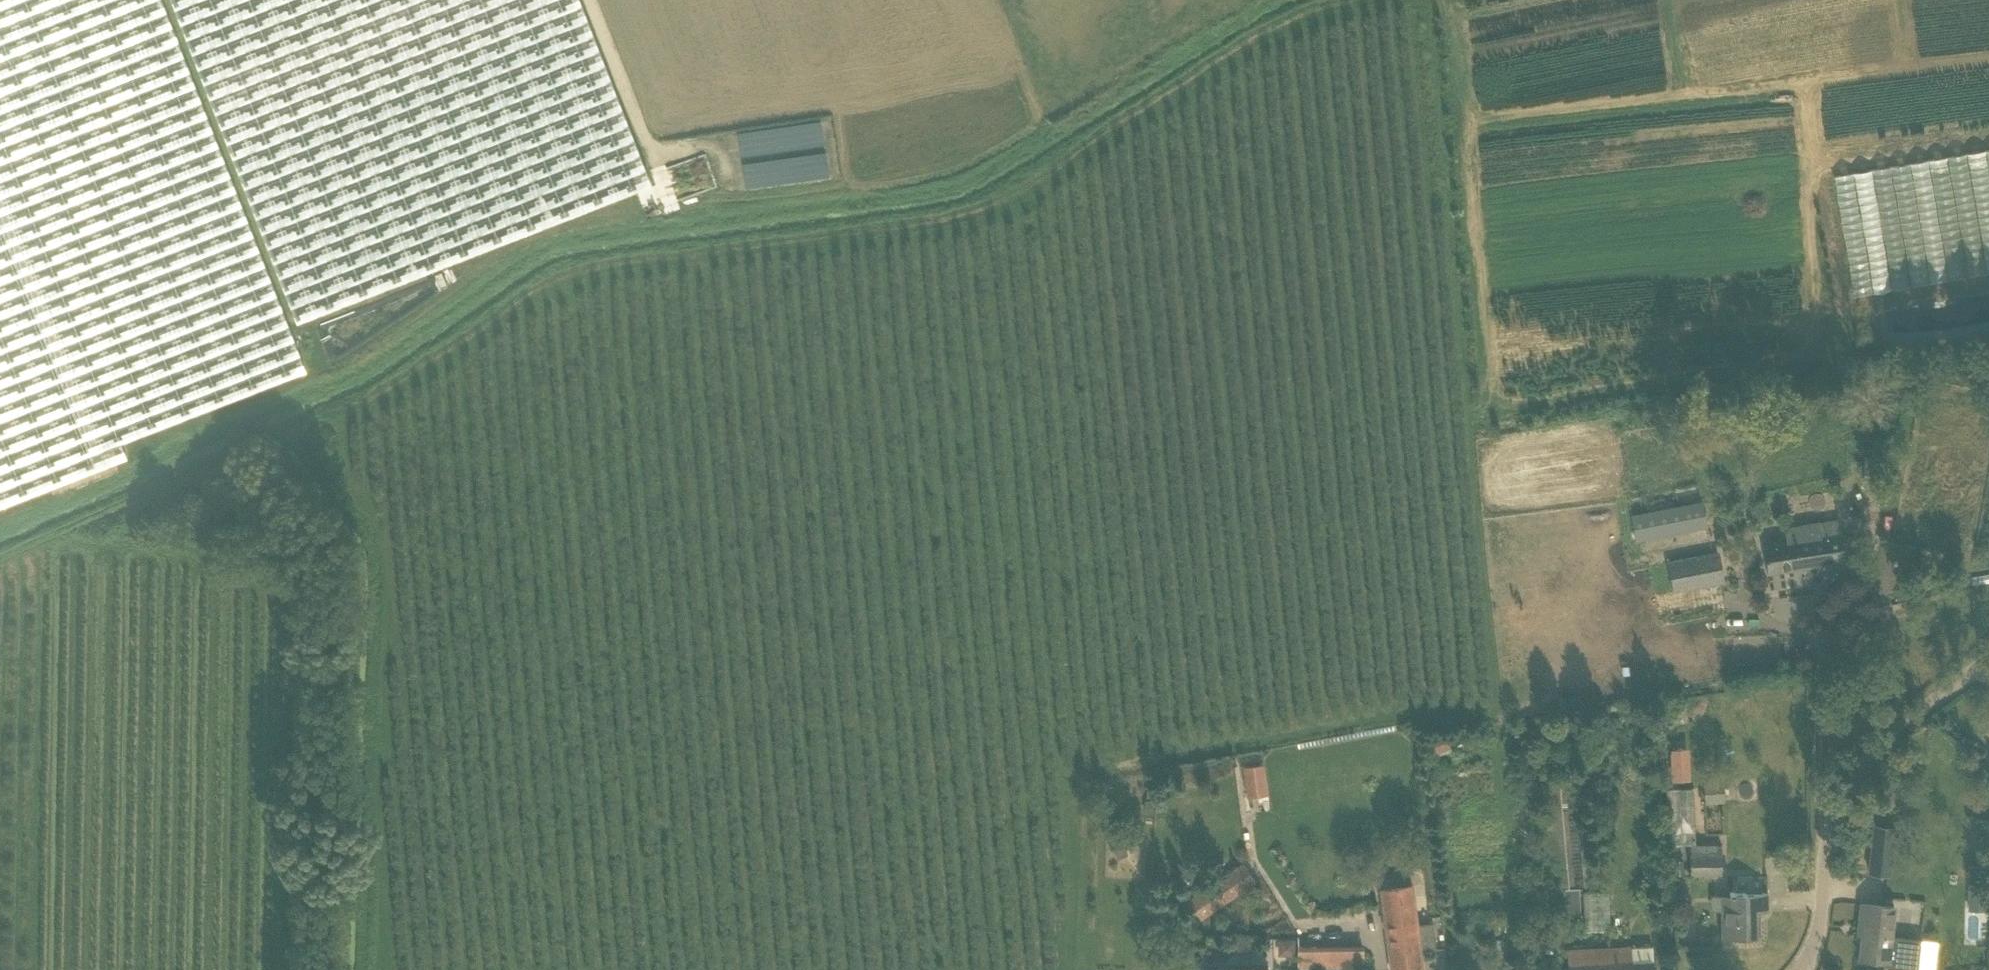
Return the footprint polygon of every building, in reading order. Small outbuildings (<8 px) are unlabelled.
[(128,457),(122,441),(306,370),(162,0),(0,0),(0,507),(128,457)] [(300,324),(652,185),(580,0),(172,0),(300,324)] [(737,129),(740,160),(742,159),(744,187),(830,178),(827,148),(824,149),(822,121),(737,129)] [(1835,173),(1852,292),(1988,273),(1988,151),(1835,173)] [(1637,540),(1709,525),(1703,499),(1632,513),(1637,540)] [(1846,561),(1842,533),(1822,536),(1820,523),(1785,529),(1787,542),(1763,545),(1768,573),(1846,561)] [(1719,552),(1668,561),(1673,593),(1725,584),(1719,552)] [(1671,747),(1673,779),(1693,778),(1691,746),(1671,747)] [(1263,762),(1242,766),(1248,797),(1269,793),(1263,762)] [(1588,887),(1577,774),(1543,778),(1551,858),(1557,858),(1558,864),(1556,864),(1557,873),(1559,873),(1560,893),(1563,893),(1566,920),(1582,918),(1579,888),(1588,887)] [(1705,803),(1725,801),(1723,780),(1704,782),(1705,803)] [(1869,873),(1889,875),(1894,826),(1875,824),(1869,873)] [(1722,873),(1721,854),(1691,854),(1691,874),(1722,873)] [(1683,861),(1674,861),(1674,875),(1683,875),(1683,861)] [(1195,924),(1256,882),(1242,863),(1219,878),(1218,877),(1181,903),(1195,924)] [(1545,875),(1527,890),(1542,908),(1560,893),(1545,875)] [(1432,923),(1417,925),(1412,886),(1380,890),(1391,969),(1423,969),(1420,951),(1436,949),(1432,923)] [(1610,928),(1609,890),(1583,891),(1584,929),(1610,928)] [(1712,910),(1721,910),(1722,938),(1756,937),(1755,910),(1768,910),(1767,892),(1734,892),(1730,892),(1730,894),(1730,895),(1711,896),(1712,910)] [(1894,907),(1862,903),(1860,922),(1864,923),(1860,959),(1887,961),(1887,968),(1904,969),(1918,969),(1921,940),(1891,936),(1894,907)] [(1296,955),(1296,939),(1279,939),(1279,955),(1296,955)] [(1363,946),(1347,946),(1347,968),(1363,968),(1363,946)] [(1631,947),(1567,950),(1568,967),(1568,969),(1654,969),(1653,946),(1631,947)] [(1315,968),(1315,947),(1299,947),(1299,968),(1315,968)]
